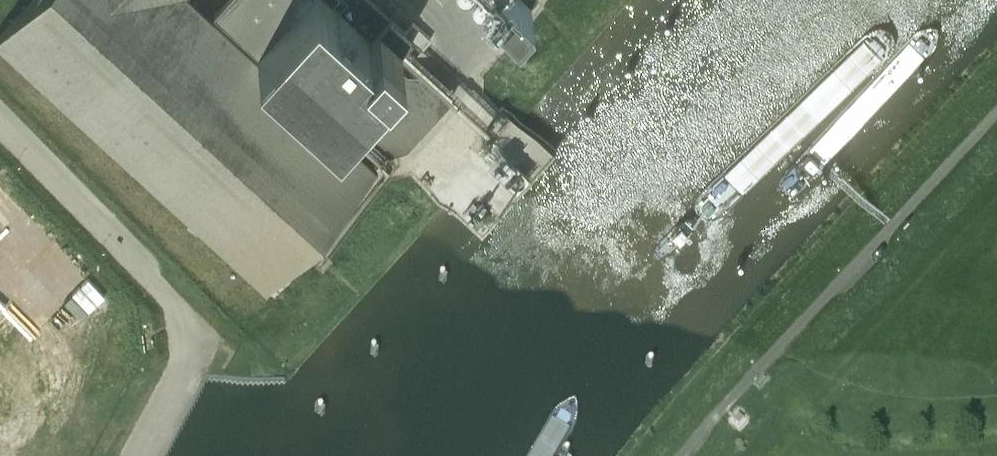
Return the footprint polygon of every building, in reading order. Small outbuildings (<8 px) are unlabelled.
[(332,209),(371,166),(188,0),(34,0),(0,37),(266,280),(332,209)] [(453,95),(426,71),(407,71),(403,68),(431,37),(414,21),(405,31),(390,17),(390,18),(370,0),(222,0),(213,10),(258,50),(257,51),(372,156),(407,147),(454,96),(453,95)] [(516,27),(531,10),(520,0),(487,0),(516,27)] [(0,366),(0,409),(11,420),(93,333),(60,302),(0,366)]
